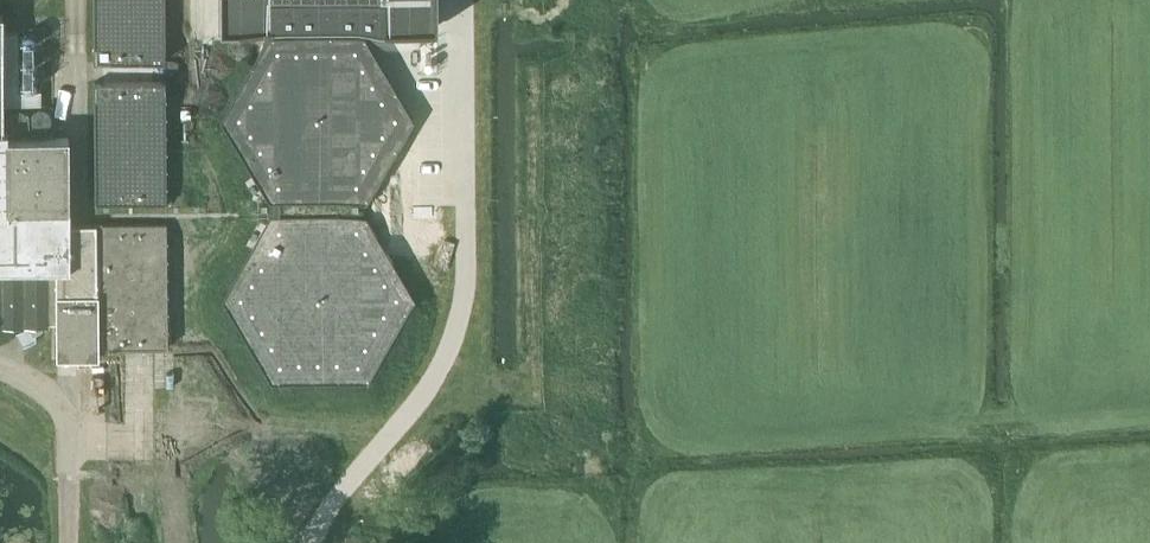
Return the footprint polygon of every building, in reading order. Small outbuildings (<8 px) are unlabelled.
[(220,28),(238,28),(238,30),(267,29),(271,29),(271,28),(310,28),(383,27),(383,28),(436,28),(436,0),(219,0),(220,28)] [(365,204),(413,120),(364,37),(267,38),(220,122),(269,205),(365,204)] [(366,387),(414,303),(365,220),(269,220),(221,304),(270,388),(366,387)]
